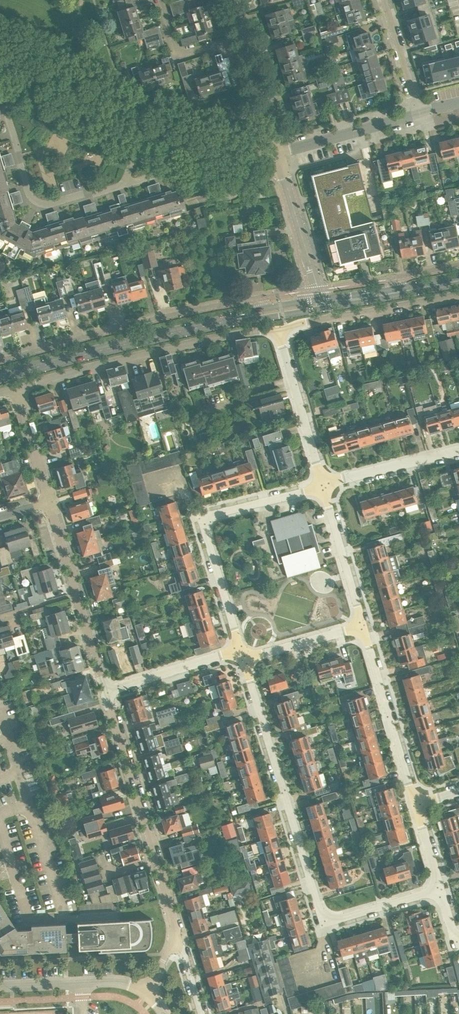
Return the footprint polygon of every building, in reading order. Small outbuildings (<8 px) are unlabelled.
[(122,25),(139,20),(136,8),(151,3),(151,0),(138,0),(119,6),(120,11),(117,12),(118,17),(120,17),(122,25)] [(202,1),(202,0),(182,0),(169,4),(171,11),(202,1)] [(339,2),(343,13),(360,8),(358,0),(345,0),(339,2)] [(428,0),(401,0),(403,9),(416,5),(418,11),(430,7),(428,0)] [(193,24),(211,18),(207,4),(203,5),(202,1),(171,11),(173,17),(190,12),(193,24)] [(308,5),(310,11),(316,10),(316,9),(322,7),(320,2),(308,5)] [(322,7),(316,9),(316,10),(318,15),(324,14),(322,7)] [(435,25),(430,7),(418,11),(420,17),(407,21),(408,23),(406,24),(408,30),(410,30),(410,32),(435,25)] [(265,15),(269,27),(293,19),(290,8),(265,15)] [(322,39),(332,35),(349,30),(347,24),(364,19),(360,8),(343,13),(336,15),(338,21),(344,19),(346,25),(320,33),(322,39)] [(211,18),(193,24),(196,35),(180,39),(182,46),(213,37),(212,32),(215,31),(211,18)] [(293,19),(269,27),(272,39),(290,33),(288,27),(295,24),(293,19)] [(139,20),(122,25),(125,33),(123,34),(125,39),(129,38),(130,43),(144,39),(161,33),(159,27),(143,31),(139,20)] [(301,29),(302,35),(317,30),(315,25),(301,29)] [(435,25),(410,32),(411,34),(410,35),(412,42),(413,41),(414,44),(427,40),(429,46),(435,44),(441,42),(435,25)] [(360,29),(345,34),(350,50),(354,49),(353,49),(371,44),(367,32),(361,33),(360,29)] [(317,30),(302,35),(304,41),(316,38),(319,37),(317,30)] [(161,33),(144,39),(145,44),(162,39),(161,33)] [(327,46),(338,42),(337,36),(332,38),(332,37),(324,40),(322,42),(327,57),(330,56),(327,46)] [(162,39),(145,44),(147,50),(164,44),(162,39)] [(275,49),(279,61),(296,56),(293,44),(275,49)] [(354,49),(357,60),(374,55),(371,44),(353,49),(354,49)] [(230,84),(227,72),(232,71),(228,57),(222,59),(221,54),(214,56),(219,72),(207,75),(213,94),(227,90),(225,86),(230,84)] [(279,61),(282,73),(307,65),(307,64),(307,63),(307,61),(306,59),(305,58),(304,56),(302,57),(302,55),(296,56),(279,61)] [(357,60),(360,72),(378,66),(374,55),(357,60)] [(443,58),(447,78),(458,76),(453,55),(453,56),(453,58),(444,60),(443,58)] [(163,65),(151,69),(157,87),(170,83),(169,79),(174,77),(168,57),(161,59),(163,65)] [(433,60),(432,60),(437,81),(438,81),(437,81),(447,78),(443,58),(433,60)] [(437,81),(432,60),(421,62),(426,84),(437,81)] [(307,65),(282,73),(286,84),(306,77),(305,71),(306,70),(308,69),(307,65)] [(360,72),(364,83),(381,78),(378,66),(360,72)] [(157,87),(151,69),(140,73),(138,67),(131,69),(138,89),(143,87),(144,91),(157,87)] [(194,73),(181,77),(188,98),(198,94),(200,98),(213,94),(207,75),(199,78),(195,75),(194,73)] [(316,77),(317,82),(331,77),(329,73),(316,77)] [(333,84),(332,80),(331,77),(317,82),(319,88),(333,84)] [(332,80),(333,84),(335,92),(340,90),(342,90),(341,84),(345,83),(343,77),(337,79),(332,80)] [(364,83),(358,85),(362,99),(377,95),(376,92),(385,89),(381,78),(364,83)] [(293,96),(290,97),(293,109),(311,103),(307,92),(311,91),(309,85),(291,90),(293,96)] [(350,100),(346,88),(342,90),(340,90),(344,102),(350,100)] [(340,90),(335,92),(338,104),(344,102),(340,90)] [(329,94),(332,103),(333,105),(338,104),(335,92),(329,94)] [(333,105),(332,103),(329,94),(323,95),(327,107),(333,105)] [(293,109),(297,120),(319,114),(315,102),(311,103),(293,109)] [(457,156),(453,140),(448,141),(448,139),(441,141),(442,142),(440,143),(440,145),(435,146),(440,168),(446,166),(445,159),(457,156)] [(413,150),(416,166),(430,163),(432,172),(438,170),(434,154),(428,156),(426,146),(425,146),(424,145),(418,146),(418,148),(413,150)] [(411,167),(415,183),(420,182),(416,166),(413,150),(408,151),(407,149),(401,150),(401,152),(400,153),(403,169),(411,167)] [(14,208),(6,181),(9,180),(0,152),(0,238),(4,240),(5,239),(9,241),(2,252),(15,259),(21,248),(25,250),(24,252),(35,257),(36,254),(60,247),(61,251),(64,250),(63,246),(80,241),(81,244),(118,233),(119,236),(128,233),(127,230),(187,211),(183,199),(178,201),(176,195),(173,196),(172,193),(167,195),(166,192),(146,198),(147,199),(130,204),(130,203),(120,206),(119,203),(109,206),(110,210),(102,213),(101,211),(74,220),(73,217),(45,225),(45,227),(34,230),(33,233),(28,230),(31,225),(22,220),(19,225),(15,223),(16,221),(12,209),(14,208)] [(388,153),(388,155),(386,156),(387,158),(377,160),(382,183),(392,180),(390,172),(403,169),(400,153),(395,154),(394,152),(388,153)] [(315,190),(316,195),(319,194),(320,200),(318,201),(319,206),(320,206),(322,215),(321,216),(322,219),(323,219),(326,228),(325,229),(326,235),(329,234),(330,240),(328,241),(328,243),(329,243),(332,252),(331,252),(335,270),(361,264),(360,260),(368,258),(369,261),(373,260),(373,259),(381,257),(381,258),(384,258),(375,221),(374,222),(353,227),(345,195),(366,190),(367,190),(360,163),(353,164),(353,166),(349,167),(349,165),(325,172),(325,173),(316,175),(315,174),(311,175),(312,180),(313,180),(316,189),(315,190)] [(452,189),(446,190),(448,201),(452,216),(458,215),(455,199),(454,199),(452,189)] [(424,215),(423,215),(424,226),(431,225),(429,213),(424,214),(424,215)] [(424,226),(423,215),(416,216),(418,227),(424,226)] [(204,217),(196,219),(198,228),(206,226),(204,217)] [(402,230),(400,219),(392,220),(393,231),(402,230)] [(443,228),(447,249),(458,246),(458,242),(455,223),(448,224),(449,227),(443,228)] [(447,249),(443,228),(436,229),(436,227),(429,228),(435,252),(447,249)] [(271,270),(270,262),(272,261),(271,260),(267,229),(253,231),(255,241),(237,244),(240,266),(244,266),(245,273),(256,272),(256,273),(263,272),(263,271),(271,270)] [(417,237),(411,238),(414,256),(425,254),(421,230),(416,231),(417,237)] [(414,256),(411,238),(405,239),(404,233),(399,233),(403,257),(414,256)] [(234,237),(226,238),(227,246),(235,245),(234,237)] [(144,267),(145,269),(158,266),(154,250),(140,253),(143,263),(144,267)] [(107,284),(104,274),(103,269),(102,269),(100,262),(94,264),(100,286),(107,284)] [(146,275),(145,269),(144,267),(143,263),(137,265),(140,277),(146,275)] [(177,267),(159,271),(161,282),(164,281),(166,290),(181,287),(179,276),(184,274),(183,266),(177,268),(177,267)] [(128,284),(125,275),(111,279),(110,272),(104,274),(107,284),(108,286),(113,285),(118,304),(125,302),(126,303),(133,301),(132,300),(128,284)] [(70,278),(63,280),(68,296),(75,294),(70,278)] [(68,296),(63,280),(56,282),(61,298),(68,296)] [(128,284),(132,300),(146,296),(142,280),(128,284)] [(85,283),(87,292),(88,292),(93,309),(98,308),(98,309),(105,307),(104,306),(106,305),(101,288),(100,286),(99,282),(94,283),(94,281),(86,284),(86,283),(85,283)] [(30,286),(23,288),(28,306),(35,304),(40,323),(42,323),(42,324),(49,323),(49,321),(53,320),(48,303),(47,296),(34,300),(30,286)] [(8,309),(14,331),(19,330),(19,331),(26,330),(25,328),(27,328),(21,308),(28,306),(23,288),(16,290),(21,306),(8,309)] [(88,310),(93,309),(88,292),(75,295),(80,313),(82,312),(82,314),(89,312),(88,310)] [(48,303),(53,320),(58,319),(58,320),(65,318),(65,317),(66,316),(62,299),(61,299),(48,303)] [(450,307),(453,323),(456,335),(458,335),(458,305),(450,307)] [(450,307),(436,310),(439,324),(446,322),(448,330),(447,330),(448,337),(456,335),(450,307)] [(1,335),(3,335),(3,336),(10,334),(10,333),(14,331),(8,309),(8,308),(0,310),(0,330),(1,335)] [(411,319),(414,336),(415,340),(428,337),(429,344),(436,342),(431,319),(425,320),(424,317),(411,319)] [(397,322),(401,339),(414,336),(411,319),(397,322)] [(386,333),(380,334),(383,349),(389,348),(388,341),(401,339),(397,322),(384,325),(386,333)] [(383,349),(380,334),(374,336),(372,327),(359,330),(364,352),(364,354),(378,351),(383,349)] [(328,351),(332,349),(340,347),(335,332),(331,333),(330,330),(322,332),(323,334),(328,351)] [(359,330),(346,332),(348,341),(342,342),(345,357),(351,356),(351,355),(364,352),(359,330)] [(312,339),(318,359),(329,356),(323,334),(321,334),(317,333),(315,336),(316,337),(312,339)] [(236,341),(239,362),(244,361),(244,357),(258,355),(256,342),(250,343),(249,339),(247,340),(247,339),(242,339),(242,340),(236,341)] [(440,343),(446,362),(458,358),(452,339),(440,343)] [(171,354),(159,358),(164,376),(174,373),(178,386),(183,385),(177,365),(174,366),(171,354)] [(205,385),(238,376),(235,365),(232,354),(200,363),(199,360),(182,365),(188,387),(205,382),(205,385)] [(240,364),(235,365),(238,376),(242,389),(249,387),(242,363),(240,364)] [(111,387),(127,382),(123,366),(107,370),(111,387)] [(151,372),(144,374),(155,412),(168,408),(163,391),(161,391),(156,373),(152,374),(151,372)] [(141,416),(155,412),(144,374),(135,377),(136,378),(132,380),(137,398),(135,399),(141,416)] [(398,378),(400,385),(407,383),(405,376),(398,378)] [(81,386),(87,407),(89,412),(102,409),(101,406),(100,404),(94,382),(81,386)] [(68,389),(73,408),(74,411),(75,411),(87,407),(81,386),(68,389)] [(118,392),(127,423),(139,419),(129,388),(118,392)] [(436,400),(435,400),(439,413),(443,430),(457,426),(452,410),(450,404),(442,406),(440,398),(438,392),(434,393),(436,400)] [(52,393),(35,398),(39,412),(49,409),(51,416),(58,413),(52,393)] [(339,393),(326,396),(329,405),(341,401),(339,393)] [(255,402),(257,408),(262,407),(266,418),(271,417),(272,419),(279,417),(278,415),(286,413),(281,394),(255,402)] [(439,413),(435,400),(434,396),(428,398),(433,415),(426,417),(423,405),(422,405),(421,402),(415,403),(416,407),(420,422),(427,420),(430,433),(443,430),(439,413)] [(58,401),(61,413),(68,411),(64,399),(58,401)] [(450,404),(452,410),(457,426),(458,426),(458,401),(450,404)] [(11,423),(5,404),(0,406),(0,426),(11,423)] [(108,404),(101,406),(102,409),(105,419),(112,418),(108,404)] [(337,406),(324,410),(325,416),(338,412),(337,406)] [(74,411),(73,408),(68,410),(73,429),(80,427),(75,411),(74,411)] [(409,416),(396,419),(401,436),(406,434),(407,436),(413,434),(413,432),(414,432),(414,433),(414,432),(412,424),(418,423),(414,408),(408,410),(409,416)] [(48,442),(65,437),(59,418),(49,421),(52,430),(45,432),(48,442)] [(396,419),(383,423),(388,439),(389,439),(390,440),(397,438),(396,437),(401,436),(396,419)] [(383,423),(371,427),(375,443),(380,441),(381,443),(387,441),(387,439),(388,439),(383,423)] [(233,425),(200,433),(202,442),(235,434),(233,425)] [(371,427),(358,430),(362,447),(363,447),(362,446),(364,446),(364,448),(371,446),(370,444),(375,443),(371,427)] [(350,450),(345,434),(343,428),(330,431),(334,446),(332,447),(330,447),(332,455),(337,454),(337,453),(338,453),(338,455),(345,453),(344,451),(350,450)] [(274,461),(276,460),(279,470),(294,465),(288,445),(287,445),(283,447),(281,440),(283,439),(280,430),(262,435),(265,445),(269,444),(274,461)] [(358,430),(345,434),(350,450),(354,449),(355,450),(361,448),(361,447),(362,446),(362,447),(358,430)] [(48,443),(52,453),(68,447),(67,443),(70,442),(71,440),(70,436),(65,437),(48,442),(48,443)] [(255,448),(261,446),(258,437),(252,438),(255,448)] [(81,454),(79,446),(69,449),(71,457),(81,454)] [(240,460),(235,461),(241,482),(247,480),(247,482),(253,480),(253,478),(254,478),(252,470),(258,468),(252,449),(246,451),(249,462),(241,464),(240,460)] [(177,463),(183,462),(180,450),(174,452),(177,463)] [(177,463),(174,452),(168,454),(171,465),(177,463)] [(171,465),(168,454),(162,455),(166,467),(171,465)] [(166,467),(162,455),(156,457),(159,468),(166,467)] [(159,468),(156,457),(150,459),(154,470),(159,468)] [(2,464),(1,464),(4,472),(12,469),(19,467),(20,467),(18,459),(2,464)] [(154,470),(150,459),(144,460),(147,472),(154,470)] [(147,472),(144,460),(138,462),(141,473),(147,472)] [(56,468),(59,478),(81,471),(86,470),(85,466),(84,461),(78,463),(79,469),(74,470),(72,463),(56,468)] [(235,466),(224,470),(229,486),(230,485),(230,487),(237,485),(236,484),(241,482),(235,461),(234,461),(235,466)] [(141,473),(138,462),(126,466),(131,483),(143,480),(141,473)] [(2,478),(1,478),(7,498),(27,492),(21,472),(20,472),(19,467),(12,469),(4,472),(0,473),(2,478)] [(216,490),(211,474),(210,474),(209,469),(204,471),(205,475),(198,477),(196,471),(190,473),(194,488),(200,486),(203,494),(204,493),(205,495),(211,493),(211,491),(216,490)] [(457,484),(458,484),(458,469),(440,475),(444,488),(457,484)] [(224,470),(211,474),(216,490),(221,488),(222,490),(228,488),(227,486),(229,486),(224,470)] [(81,471),(59,478),(62,488),(74,484),(75,484),(76,489),(85,486),(81,471)] [(99,484),(110,481),(107,472),(97,475),(99,484)] [(432,494),(427,478),(421,480),(426,496),(432,494)] [(145,486),(143,480),(131,483),(133,489),(145,486)] [(145,486),(133,489),(135,495),(147,491),(145,486)] [(406,489),(401,491),(405,507),(418,503),(420,509),(426,507),(422,492),(416,494),(413,487),(412,488),(412,486),(405,488),(406,489)] [(73,492),(75,500),(88,496),(86,490),(85,488),(73,492)] [(149,497),(147,491),(135,495),(136,501),(149,497)] [(388,494),(392,511),(405,507),(401,491),(396,492),(395,491),(389,493),(389,494),(388,494)] [(380,497),(375,498),(380,514),(392,511),(388,494),(387,494),(387,495),(386,495),(386,493),(379,495),(380,497)] [(150,503),(149,497),(136,501),(138,506),(150,503)] [(159,506),(163,519),(179,514),(177,509),(179,509),(177,502),(175,503),(175,501),(167,504),(165,498),(150,503),(152,508),(159,506)] [(380,514),(375,498),(370,500),(369,498),(363,500),(363,501),(362,502),(362,501),(364,509),(358,510),(362,525),(368,524),(367,518),(380,514)] [(88,501),(69,507),(70,512),(70,515),(70,517),(72,519),(73,521),(92,515),(88,501)] [(432,518),(438,517),(434,505),(429,506),(432,518)] [(137,508),(129,511),(132,519),(140,516),(137,508)] [(308,525),(304,511),(272,521),(276,534),(271,536),(279,564),(284,562),(288,575),(320,566),(316,553),(321,551),(318,541),(315,542),(313,534),(316,534),(313,523),(308,525)] [(163,519),(167,532),(183,527),(182,526),(184,525),(182,519),(180,519),(179,514),(163,519)] [(76,532),(80,544),(101,538),(99,530),(93,531),(92,526),(102,523),(99,515),(86,519),(88,525),(84,525),(85,530),(76,532)] [(140,516),(132,519),(134,526),(142,523),(140,518),(140,517),(140,516)] [(425,532),(432,530),(430,521),(423,523),(425,532)] [(14,528),(20,548),(31,545),(34,556),(40,554),(35,540),(30,542),(25,527),(20,528),(19,527),(14,528)] [(167,532),(170,545),(187,540),(185,535),(187,534),(185,528),(183,529),(183,527),(167,532)] [(9,548),(3,550),(8,564),(14,562),(12,558),(22,555),(20,548),(14,528),(9,530),(9,532),(4,533),(9,548)] [(138,528),(130,531),(132,537),(141,534),(138,528)] [(371,556),(373,562),(389,557),(385,545),(403,540),(402,533),(368,543),(370,550),(368,550),(370,557),(371,556)] [(99,563),(112,559),(110,552),(103,554),(101,547),(103,546),(101,538),(80,544),(83,556),(93,553),(94,557),(97,556),(99,563)] [(266,543),(264,538),(253,541),(254,547),(266,543)] [(431,541),(432,547),(445,543),(443,538),(435,540),(431,541)] [(170,545),(174,558),(190,553),(190,552),(192,551),(190,545),(188,545),(187,540),(170,545)] [(174,558),(178,571),(194,566),(193,561),(194,560),(192,554),(191,554),(190,553),(174,558)] [(376,573),(377,575),(397,569),(399,568),(399,566),(395,556),(389,557),(373,562),(374,567),(373,567),(375,574),(376,573)] [(90,577),(93,589),(109,584),(115,583),(110,566),(114,565),(112,559),(99,563),(100,569),(98,570),(99,574),(90,577)] [(8,566),(1,568),(3,576),(11,574),(8,566)] [(32,584),(36,583),(56,578),(54,572),(53,573),(51,567),(36,572),(34,566),(20,571),(22,576),(26,575),(32,583),(32,584)] [(171,587),(172,593),(192,587),(190,581),(198,579),(198,578),(199,577),(197,571),(196,571),(194,566),(178,571),(182,584),(171,587)] [(158,568),(160,573),(161,577),(166,575),(164,567),(158,568)] [(379,582),(380,588),(396,583),(401,582),(401,579),(397,569),(377,575),(377,576),(375,576),(377,583),(379,582)] [(33,596),(28,597),(30,603),(44,599),(42,593),(57,589),(56,583),(58,583),(56,578),(36,583),(32,584),(30,585),(33,596)] [(383,599),(384,601),(400,596),(396,583),(380,588),(382,593),(380,593),(382,600),(383,599)] [(93,589),(96,601),(113,596),(109,584),(93,589)] [(186,595),(190,608),(206,603),(204,598),(206,598),(204,591),(202,592),(202,590),(193,592),(192,587),(172,593),(177,592),(179,597),(186,595)] [(112,600),(114,607),(117,606),(123,604),(125,603),(123,596),(112,600)] [(386,608),(388,614),(404,609),(400,596),(384,601),(384,602),(383,602),(384,609),(386,608)] [(13,608),(11,602),(0,606),(0,612),(13,608)] [(190,608),(194,621),(210,616),(209,615),(211,614),(209,608),(207,609),(206,603),(190,608)] [(47,609),(30,614),(31,620),(46,616),(49,626),(69,620),(67,615),(65,616),(64,610),(49,615),(47,609)] [(400,624),(401,631),(424,624),(422,616),(407,620),(404,609),(388,614),(389,619),(387,619),(389,625),(391,625),(391,627),(400,624)] [(124,618),(122,619),(121,615),(102,621),(105,631),(131,624),(129,616),(123,618),(124,618)] [(194,621),(197,634),(213,629),(212,624),(213,623),(211,617),(210,617),(210,616),(194,621)] [(49,650),(59,647),(62,646),(59,639),(56,638),(55,636),(70,631),(68,626),(70,625),(69,620),(49,626),(42,628),(49,650)] [(134,625),(138,638),(145,636),(141,623),(134,625)] [(131,624),(105,631),(109,642),(122,638),(123,639),(129,638),(127,632),(130,631),(130,629),(133,628),(131,624)] [(397,646),(398,652),(415,647),(411,634),(426,630),(424,624),(401,631),(403,636),(394,638),(395,639),(393,640),(395,646),(397,646)] [(29,652),(25,637),(14,641),(9,626),(4,627),(3,625),(0,626),(0,634),(4,647),(14,644),(18,655),(29,652)] [(213,629),(197,634),(201,647),(194,649),(196,655),(211,650),(209,645),(217,642),(217,641),(219,640),(217,634),(215,634),(213,629)] [(141,644),(143,650),(149,649),(147,642),(141,644)] [(39,670),(40,670),(49,667),(48,667),(55,665),(61,663),(80,657),(79,652),(80,652),(78,645),(77,646),(77,645),(60,651),(59,647),(49,650),(35,654),(39,670)] [(129,647),(134,664),(143,662),(137,645),(129,647)] [(400,656),(398,657),(400,663),(402,663),(402,665),(409,663),(411,669),(427,664),(425,658),(418,660),(415,647),(398,652),(400,656)] [(119,655),(112,657),(117,675),(124,673),(119,655)] [(328,659),(334,679),(343,676),(345,683),(354,681),(350,665),(344,666),(341,657),(337,658),(337,656),(328,659)] [(49,667),(40,670),(41,676),(42,677),(57,672),(58,676),(84,668),(80,657),(61,663),(55,665),(48,667),(49,667)] [(333,679),(334,679),(328,659),(320,661),(320,662),(316,664),(320,679),(332,676),(333,679)] [(406,687),(408,692),(424,688),(420,676),(433,672),(431,666),(413,671),(415,676),(404,679),(405,681),(403,681),(405,688),(406,687)] [(304,667),(298,669),(302,684),(308,682),(304,667)] [(308,670),(312,682),(317,681),(314,669),(308,670)] [(214,682),(219,696),(233,692),(229,680),(227,681),(225,673),(213,677),(212,674),(203,676),(206,685),(214,682)] [(267,678),(270,686),(271,691),(288,687),(284,673),(267,678)] [(61,680),(51,683),(52,689),(62,686),(63,688),(70,686),(72,693),(89,688),(85,676),(61,682),(61,680)] [(177,684),(180,696),(193,692),(190,681),(177,684)] [(86,701),(92,699),(89,688),(72,693),(64,695),(69,712),(88,707),(86,701)] [(411,704),(412,705),(428,701),(424,688),(408,692),(409,698),(408,698),(410,705),(411,704)] [(275,704),(279,717),(295,713),(294,707),(295,707),(296,706),(297,705),(298,702),(296,698),(299,697),(297,691),(282,695),(284,702),(275,704)] [(233,692),(219,696),(224,714),(207,720),(209,725),(222,721),(226,720),(225,717),(234,715),(232,708),(237,707),(233,692)] [(347,701),(351,714),(367,709),(365,704),(367,703),(365,697),(363,697),(363,696),(354,698),(353,693),(339,697),(340,703),(347,701)] [(128,712),(145,707),(144,707),(143,701),(148,699),(146,694),(126,700),(127,705),(126,705),(128,712)] [(414,713),(415,719),(431,714),(428,701),(412,705),(412,707),(411,707),(412,713),(414,713)] [(156,712),(158,718),(176,713),(174,706),(156,712)] [(145,707),(128,712),(130,718),(131,718),(133,723),(152,717),(151,714),(150,711),(146,712),(145,707)] [(351,714),(354,727),(370,722),(370,721),(372,720),(370,714),(368,714),(367,709),(351,714)] [(72,734),(99,726),(94,711),(68,719),(72,734)] [(174,721),(179,720),(177,713),(176,713),(158,718),(159,724),(160,724),(160,725),(174,721)] [(293,734),(297,732),(308,729),(307,728),(306,723),(299,725),(295,713),(279,717),(283,730),(291,728),(293,734)] [(52,726),(66,721),(64,714),(49,718),(52,726)] [(419,730),(419,731),(435,727),(431,714),(415,719),(417,723),(415,724),(417,730),(419,730)] [(223,726),(222,721),(209,725),(204,726),(206,732),(223,726)] [(227,733),(223,734),(224,740),(229,739),(245,734),(241,721),(225,726),(227,733)] [(135,734),(137,741),(153,736),(152,730),(161,728),(160,725),(160,724),(159,724),(155,725),(154,722),(149,724),(149,725),(135,729),(136,734),(135,734)] [(354,727),(358,740),(374,735),(373,730),(374,729),(372,723),(371,723),(370,722),(354,727)] [(299,738),(290,740),(294,753),(311,749),(307,735),(318,732),(316,727),(311,728),(308,729),(297,732),(299,738)] [(421,739),(423,744),(439,740),(439,739),(435,727),(419,731),(419,732),(418,733),(420,739),(421,739)] [(109,751),(104,734),(93,737),(94,742),(89,743),(86,735),(72,739),(77,754),(90,750),(92,758),(100,756),(99,754),(109,751)] [(245,734),(229,739),(231,744),(229,746),(230,750),(232,751),(233,752),(249,747),(245,734)] [(361,751),(362,753),(378,748),(377,747),(379,746),(377,740),(376,740),(374,735),(358,740),(355,741),(358,753),(361,751)] [(153,736),(137,741),(140,749),(141,752),(159,747),(158,742),(155,743),(153,736)] [(163,742),(165,748),(180,743),(178,737),(163,742)] [(426,756),(427,757),(443,753),(441,747),(449,745),(447,737),(439,739),(439,740),(423,744),(424,750),(423,750),(425,756),(426,756)] [(180,743),(165,748),(167,755),(182,751),(180,743)] [(249,747),(233,752),(237,764),(253,760),(249,747)] [(211,754),(213,758),(219,756),(216,748),(210,750),(211,754)] [(361,767),(366,766),(382,761),(380,756),(382,755),(380,749),(378,749),(378,748),(362,753),(364,760),(359,762),(361,767)] [(298,766),(314,761),(311,749),(294,753),(298,766)] [(144,763),(146,770),(162,765),(160,758),(163,757),(161,752),(143,758),(145,763),(144,763)] [(443,753),(427,757),(428,763),(426,763),(428,770),(430,769),(430,771),(437,769),(440,776),(457,767),(450,755),(444,757),(443,753)] [(213,758),(211,754),(198,758),(201,770),(215,766),(213,758)] [(343,773),(349,771),(350,771),(349,767),(348,767),(347,765),(346,765),(344,758),(339,759),(343,773)] [(253,760),(237,764),(241,778),(257,773),(253,760)] [(302,779),(318,774),(314,761),(298,766),(302,779)] [(363,781),(364,787),(379,783),(377,777),(385,774),(385,773),(387,772),(385,766),(383,766),(382,761),(366,766),(369,779),(363,781)] [(162,765),(146,770),(147,776),(149,776),(150,781),(168,776),(167,771),(164,772),(162,765)] [(97,782),(116,776),(114,768),(100,772),(99,768),(81,773),(83,779),(95,776),(97,782)] [(152,792),(154,798),(170,794),(168,786),(191,780),(189,772),(174,777),(175,780),(151,786),(153,792),(152,792)] [(257,773),(241,778),(244,791),(261,786),(257,773)] [(318,774),(302,779),(306,792),(314,789),(316,795),(339,788),(337,782),(322,787),(318,774)] [(99,791),(119,785),(116,776),(97,782),(99,791)] [(228,781),(223,782),(225,791),(231,789),(228,781)] [(379,785),(365,789),(367,795),(370,794),(373,807),(379,806),(395,801),(394,796),(395,795),(393,789),(392,789),(391,788),(381,791),(379,785)] [(239,813),(258,807),(256,801),(265,799),(261,786),(244,791),(248,804),(237,807),(239,813)] [(157,804),(158,810),(176,804),(176,805),(178,804),(175,792),(154,798),(156,804),(157,804)] [(335,792),(332,793),(322,796),(324,802),(337,798),(335,792)] [(69,804),(66,793),(53,796),(56,808),(69,804)] [(82,818),(85,828),(105,822),(102,814),(104,813),(104,812),(109,811),(125,806),(122,798),(120,798),(118,794),(109,797),(108,795),(99,798),(102,807),(93,809),(94,814),(82,818)] [(379,806),(373,807),(377,820),(383,819),(399,814),(399,813),(400,812),(398,806),(397,806),(395,801),(379,806)] [(306,807),(309,819),(325,814),(322,802),(306,807)] [(349,819),(349,820),(353,818),(350,807),(342,809),(344,814),(343,815),(344,820),(349,819)] [(446,833),(458,829),(458,808),(445,812),(446,818),(442,819),(442,820),(441,821),(443,827),(444,827),(446,833)] [(270,813),(254,817),(257,829),(273,824),(270,813)] [(183,836),(193,833),(191,824),(186,826),(182,814),(162,820),(166,833),(180,828),(183,836)] [(329,826),(332,824),(334,824),(332,818),(327,819),(325,814),(309,819),(313,831),(329,826)] [(383,819),(386,832),(403,827),(401,822),(403,821),(401,815),(399,815),(399,814),(383,819)] [(105,822),(85,828),(85,829),(88,839),(108,833),(105,823),(105,822)] [(236,835),(232,822),(221,826),(224,834),(226,834),(228,838),(236,835)] [(134,837),(130,824),(108,830),(112,844),(134,837)] [(273,824),(257,829),(261,841),(277,836),(273,824)] [(332,837),(329,826),(313,831),(316,842),(336,836),(332,837)] [(407,840),(403,827),(386,832),(390,845),(377,849),(378,855),(399,849),(398,843),(407,840)] [(449,846),(458,843),(458,829),(446,833),(447,837),(446,838),(447,844),(449,844),(449,846)] [(356,843),(356,842),(360,841),(358,834),(357,830),(350,832),(352,840),(355,839),(356,843)] [(193,833),(183,836),(184,842),(195,839),(193,833)] [(280,848),(277,836),(261,841),(257,842),(260,854),(280,848)] [(339,848),(336,836),(316,842),(320,854),(332,850),(336,849),(335,849),(339,848)] [(76,837),(68,839),(70,844),(69,845),(74,859),(82,857),(77,842),(76,837)] [(237,838),(228,841),(232,854),(241,852),(237,838)] [(122,845),(109,849),(109,851),(111,854),(119,851),(124,864),(139,859),(138,858),(140,857),(138,852),(137,852),(135,846),(136,845),(135,841),(122,845)] [(169,847),(171,856),(198,849),(196,844),(183,848),(181,841),(177,842),(178,845),(169,847)] [(453,859),(458,857),(458,843),(449,846),(450,847),(448,847),(450,854),(452,853),(453,859)] [(284,860),(280,848),(264,853),(268,864),(284,860)] [(171,856),(174,865),(181,863),(182,867),(181,867),(181,868),(202,862),(198,849),(171,856)] [(336,849),(332,850),(320,854),(323,865),(339,860),(336,849)] [(393,861),(394,865),(399,881),(410,877),(410,875),(416,874),(409,851),(403,852),(403,855),(395,861),(393,861)] [(373,856),(368,858),(372,871),(377,870),(373,856)] [(249,857),(245,858),(247,865),(248,870),(250,869),(256,868),(255,862),(251,863),(249,857)] [(97,869),(94,859),(79,863),(82,874),(97,869)] [(284,860),(268,864),(271,876),(287,871),(284,860)] [(327,877),(332,876),(342,872),(339,860),(323,865),(327,877)] [(182,870),(184,878),(178,879),(182,891),(197,887),(196,883),(203,882),(200,873),(205,872),(202,864),(182,870)] [(399,881),(394,865),(382,868),(383,872),(380,873),(379,875),(381,882),(382,883),(386,882),(387,884),(399,881)] [(250,869),(253,881),(258,880),(255,871),(257,870),(256,868),(250,869)] [(82,874),(85,884),(100,879),(97,869),(82,874)] [(143,870),(133,873),(138,888),(139,892),(139,894),(149,891),(146,880),(143,870)] [(332,889),(346,884),(352,883),(348,870),(342,872),(332,876),(327,877),(330,889),(332,889)] [(287,871),(271,876),(274,887),(270,888),(272,894),(285,890),(283,885),(290,883),(287,871)] [(133,873),(122,876),(127,892),(129,898),(131,897),(131,895),(139,892),(138,888),(133,873)] [(127,892),(122,876),(112,879),(114,885),(118,895),(127,892)] [(88,894),(89,894),(99,891),(103,890),(100,879),(85,884),(88,894)] [(249,880),(230,885),(233,896),(252,891),(249,880)] [(92,904),(120,901),(118,895),(114,885),(106,887),(108,894),(100,897),(99,891),(89,894),(92,904)] [(213,889),(214,894),(228,890),(227,885),(213,889)] [(202,895),(213,891),(211,886),(198,891),(199,896),(202,895)] [(198,896),(184,900),(184,901),(188,912),(201,908),(201,907),(205,906),(211,904),(207,893),(202,895),(199,896),(198,896)] [(294,897),(287,899),(285,893),(273,897),(274,902),(275,902),(276,908),(280,907),(282,913),(298,908),(294,897)] [(0,954),(65,951),(65,940),(64,933),(64,924),(31,926),(31,930),(16,930),(13,925),(0,905),(0,954)] [(201,908),(188,912),(191,923),(204,919),(201,908)] [(281,926),(285,925),(302,920),(298,908),(282,913),(278,914),(278,915),(277,915),(280,925),(281,925),(281,926)] [(219,921),(221,926),(238,921),(234,910),(210,917),(212,923),(219,921)] [(423,917),(421,911),(406,915),(411,934),(416,932),(432,928),(429,916),(423,917)] [(77,931),(64,932),(64,933),(65,940),(65,941),(77,940),(78,950),(86,949),(100,949),(100,951),(98,951),(98,952),(143,950),(145,950),(147,948),(149,947),(150,945),(151,940),(151,935),(151,931),(151,927),(150,923),(149,921),(152,920),(152,919),(151,919),(148,920),(145,920),(141,920),(77,923),(77,931)] [(204,919),(191,923),(194,934),(208,930),(204,919)] [(289,936),(305,932),(302,920),(285,925),(289,936)] [(222,930),(226,941),(242,936),(238,925),(222,930)] [(376,946),(378,953),(379,954),(390,951),(392,958),(398,956),(392,935),(386,937),(384,927),(372,930),(377,946),(376,946)] [(419,944),(436,939),(432,928),(416,932),(419,944)] [(372,930),(360,934),(367,957),(378,953),(376,946),(377,946),(372,930)] [(294,952),(308,948),(307,944),(309,944),(305,932),(289,936),(294,952)] [(196,939),(199,950),(212,946),(218,945),(214,934),(196,939)] [(349,937),(353,953),(355,960),(367,957),(360,934),(349,937)] [(337,940),(342,956),(353,953),(349,937),(337,940)] [(245,939),(235,942),(238,950),(238,951),(247,948),(248,948),(247,947),(245,939)] [(264,997),(270,995),(283,991),(267,939),(248,945),(264,997)] [(423,956),(439,951),(436,939),(419,944),(423,956)] [(212,946),(199,950),(203,961),(216,957),(215,957),(224,954),(222,949),(220,944),(218,945),(212,946)] [(247,948),(238,951),(239,955),(236,956),(238,962),(250,959),(247,948)] [(442,963),(439,951),(423,956),(426,968),(442,963)] [(287,956),(276,959),(278,965),(289,962),(287,956)] [(216,957),(203,961),(206,973),(219,969),(216,958),(216,957)] [(278,965),(279,971),(291,968),(289,962),(278,965)] [(253,975),(251,966),(244,968),(246,976),(253,975)] [(346,993),(354,991),(347,966),(339,969),(342,981),(346,993)] [(452,966),(446,967),(451,986),(453,986),(455,984),(456,981),(452,966)] [(281,977),(293,973),(291,968),(279,971),(281,977)] [(281,977),(283,982),(294,978),(293,973),(281,977)] [(223,984),(220,974),(207,977),(211,989),(231,983),(230,982),(223,984)] [(250,988),(251,989),(258,986),(259,986),(255,974),(247,977),(251,988),(250,988)] [(294,978),(283,982),(284,987),(296,984),(294,978)] [(373,979),(362,983),(364,990),(368,990),(375,990),(375,986),(373,979)] [(342,981),(336,983),(340,995),(346,993),(342,981)] [(211,989),(214,1000),(238,992),(236,987),(232,988),(231,983),(211,989)] [(336,983),(331,985),(334,996),(340,995),(336,983)] [(296,984),(284,987),(286,992),(297,989),(296,984)] [(331,985),(325,987),(328,998),(334,996),(331,985)] [(251,989),(253,996),(261,994),(258,986),(251,989)] [(325,987),(319,988),(322,1000),(328,998),(325,987)] [(319,988),(313,990),(316,1002),(322,1000),(319,988)] [(450,988),(450,993),(457,993),(458,1001),(458,989),(457,989),(457,988),(453,988),(450,988)] [(297,989),(286,992),(288,998),(299,994),(297,989)] [(438,989),(426,989),(426,994),(426,997),(438,996),(438,989)] [(299,994),(288,998),(291,1009),(308,1004),(314,1002),(316,1002),(313,990),(299,994)] [(238,992),(214,1000),(217,1011),(237,1005),(235,999),(239,997),(238,992)] [(347,995),(341,997),(341,1001),(341,1002),(348,999),(348,1002),(353,1002),(353,998),(353,993),(347,995)] [(270,995),(264,997),(266,1004),(272,1002),(270,995)] [(268,1005),(270,1013),(276,1011),(273,1004),(268,1005)]
